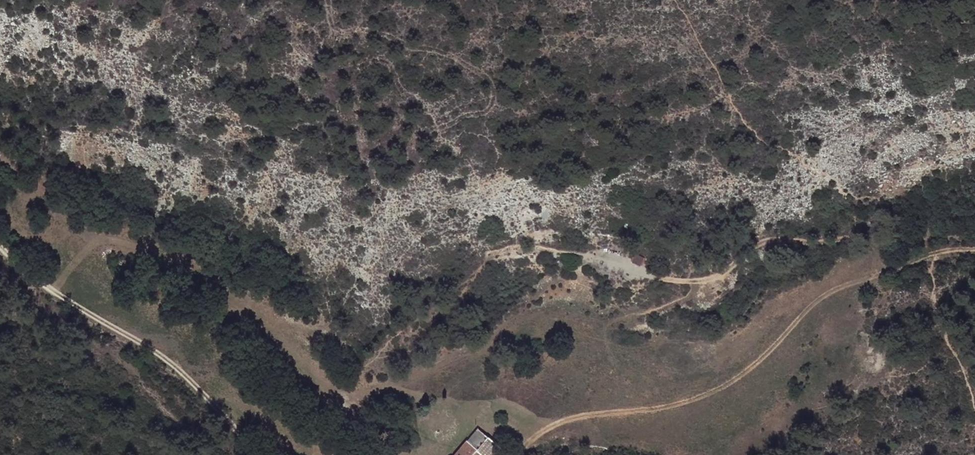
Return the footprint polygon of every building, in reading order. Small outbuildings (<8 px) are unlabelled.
[(497,444),(488,437),(477,449),(467,440),(455,454),(489,454),(497,444)]
